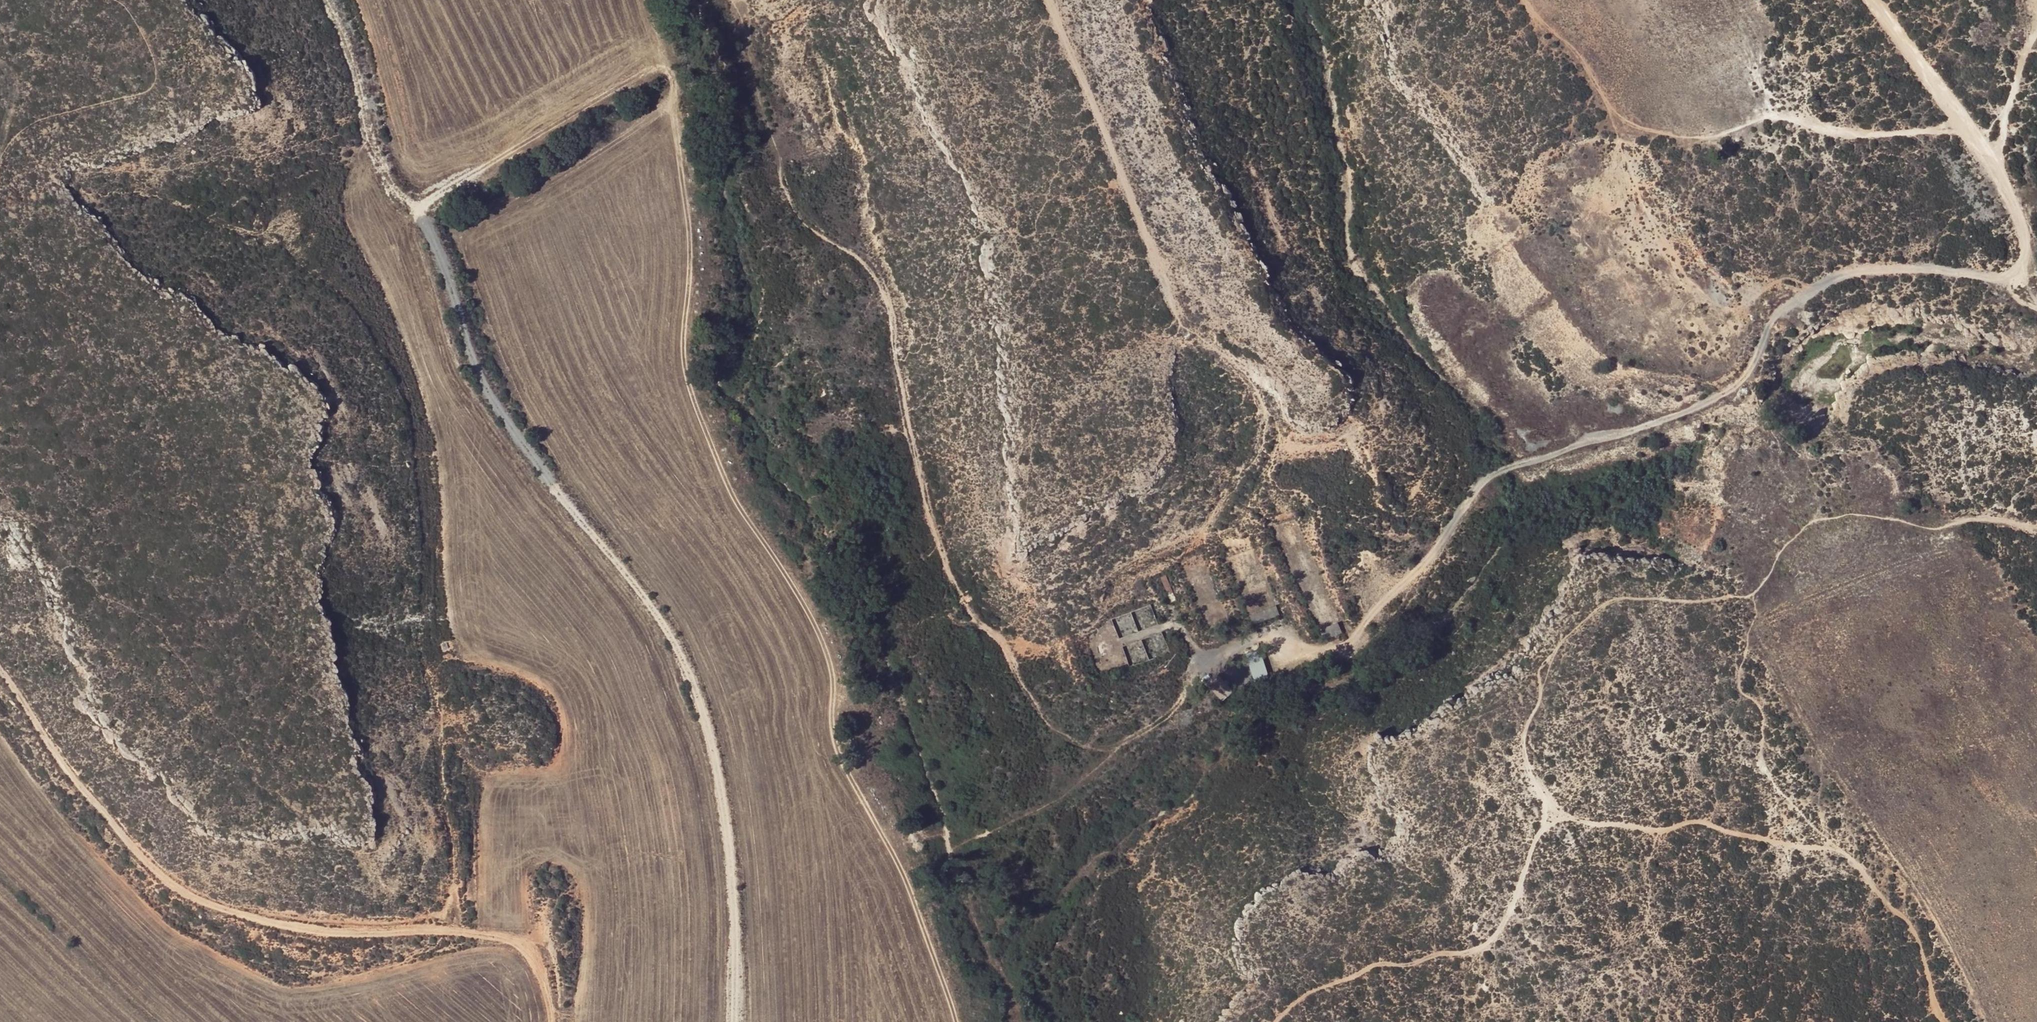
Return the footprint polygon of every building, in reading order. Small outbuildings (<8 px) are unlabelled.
[(1123,644),(1130,661),(1148,654),(1145,648),(1132,649),(1143,644),(1139,633),(1138,623),(1139,625),(1138,612),(1133,612),(1117,619),(1115,619),(1117,623),(1128,618),(1129,626),(1113,633),(1133,631),(1135,636),(1132,638),(1130,633),(1123,636),(1123,644)] [(1328,637),(1344,632),(1340,621),(1325,627),(1328,637)] [(1262,648),(1247,652),(1257,682),(1271,678),(1262,648)] [(1223,701),(1235,690),(1219,673),(1208,683),(1223,701)]
